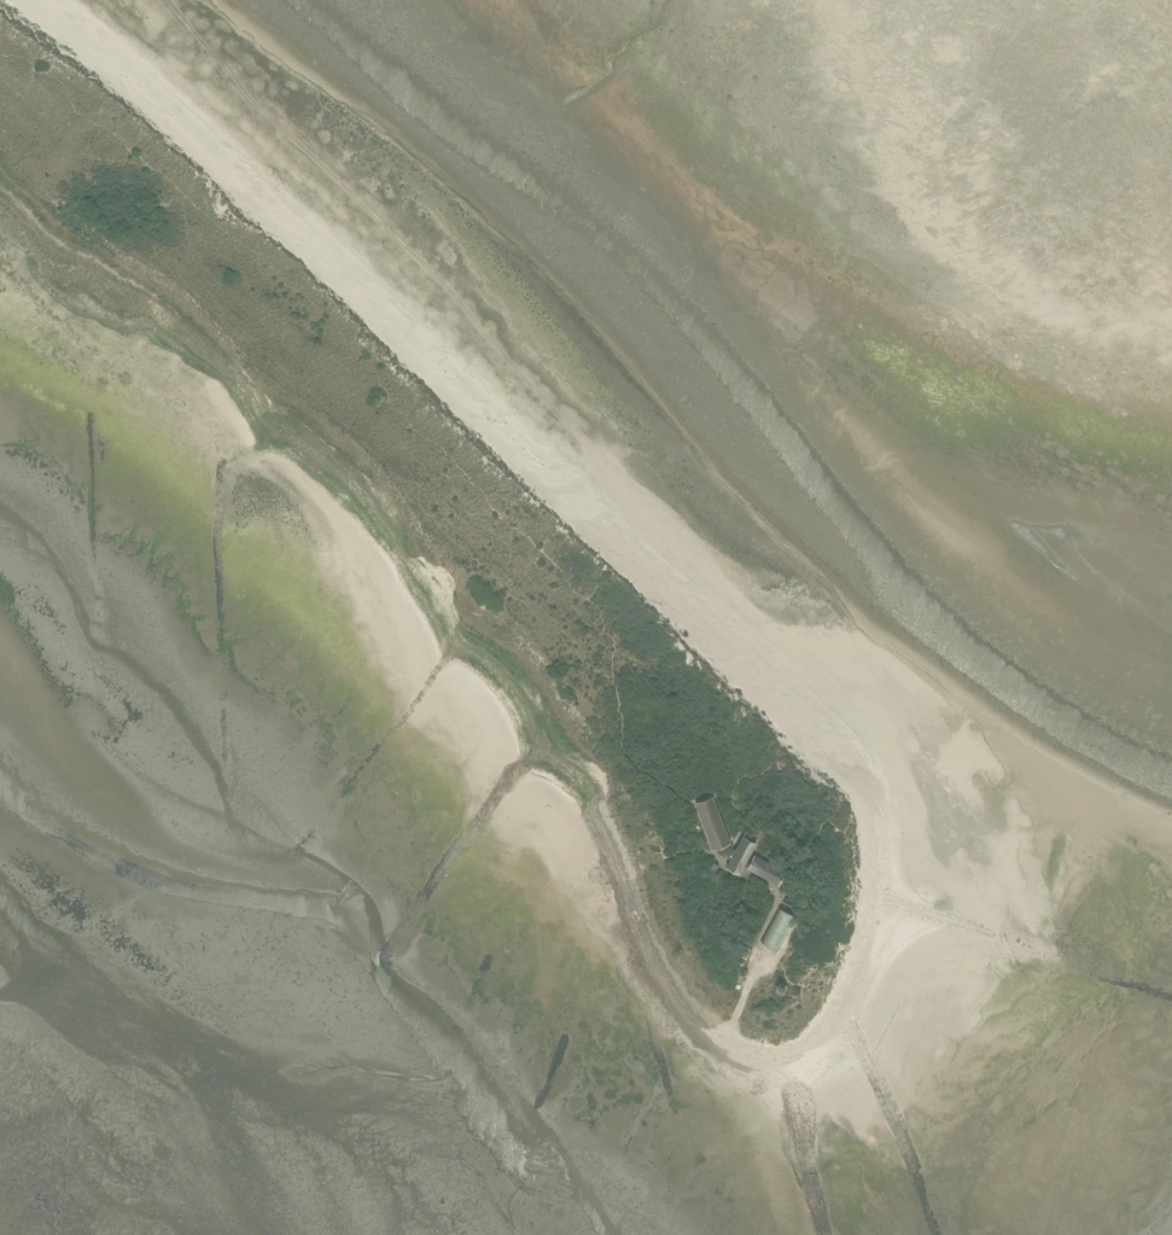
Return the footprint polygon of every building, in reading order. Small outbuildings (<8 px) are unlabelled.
[(715,844),(718,843),(727,839),(732,837),(714,791),(697,797),(715,844)] [(744,831),(737,844),(732,854),(728,862),(742,869),(746,860),(748,856),(758,838),(744,831)] [(732,854),(737,844),(727,839),(718,843),(720,847),(732,854)] [(787,866),(756,850),(752,858),(748,856),(746,860),(750,862),(749,863),(780,880),(787,866)] [(796,912),(780,903),(762,937),(769,940),(778,945),(796,912)]
